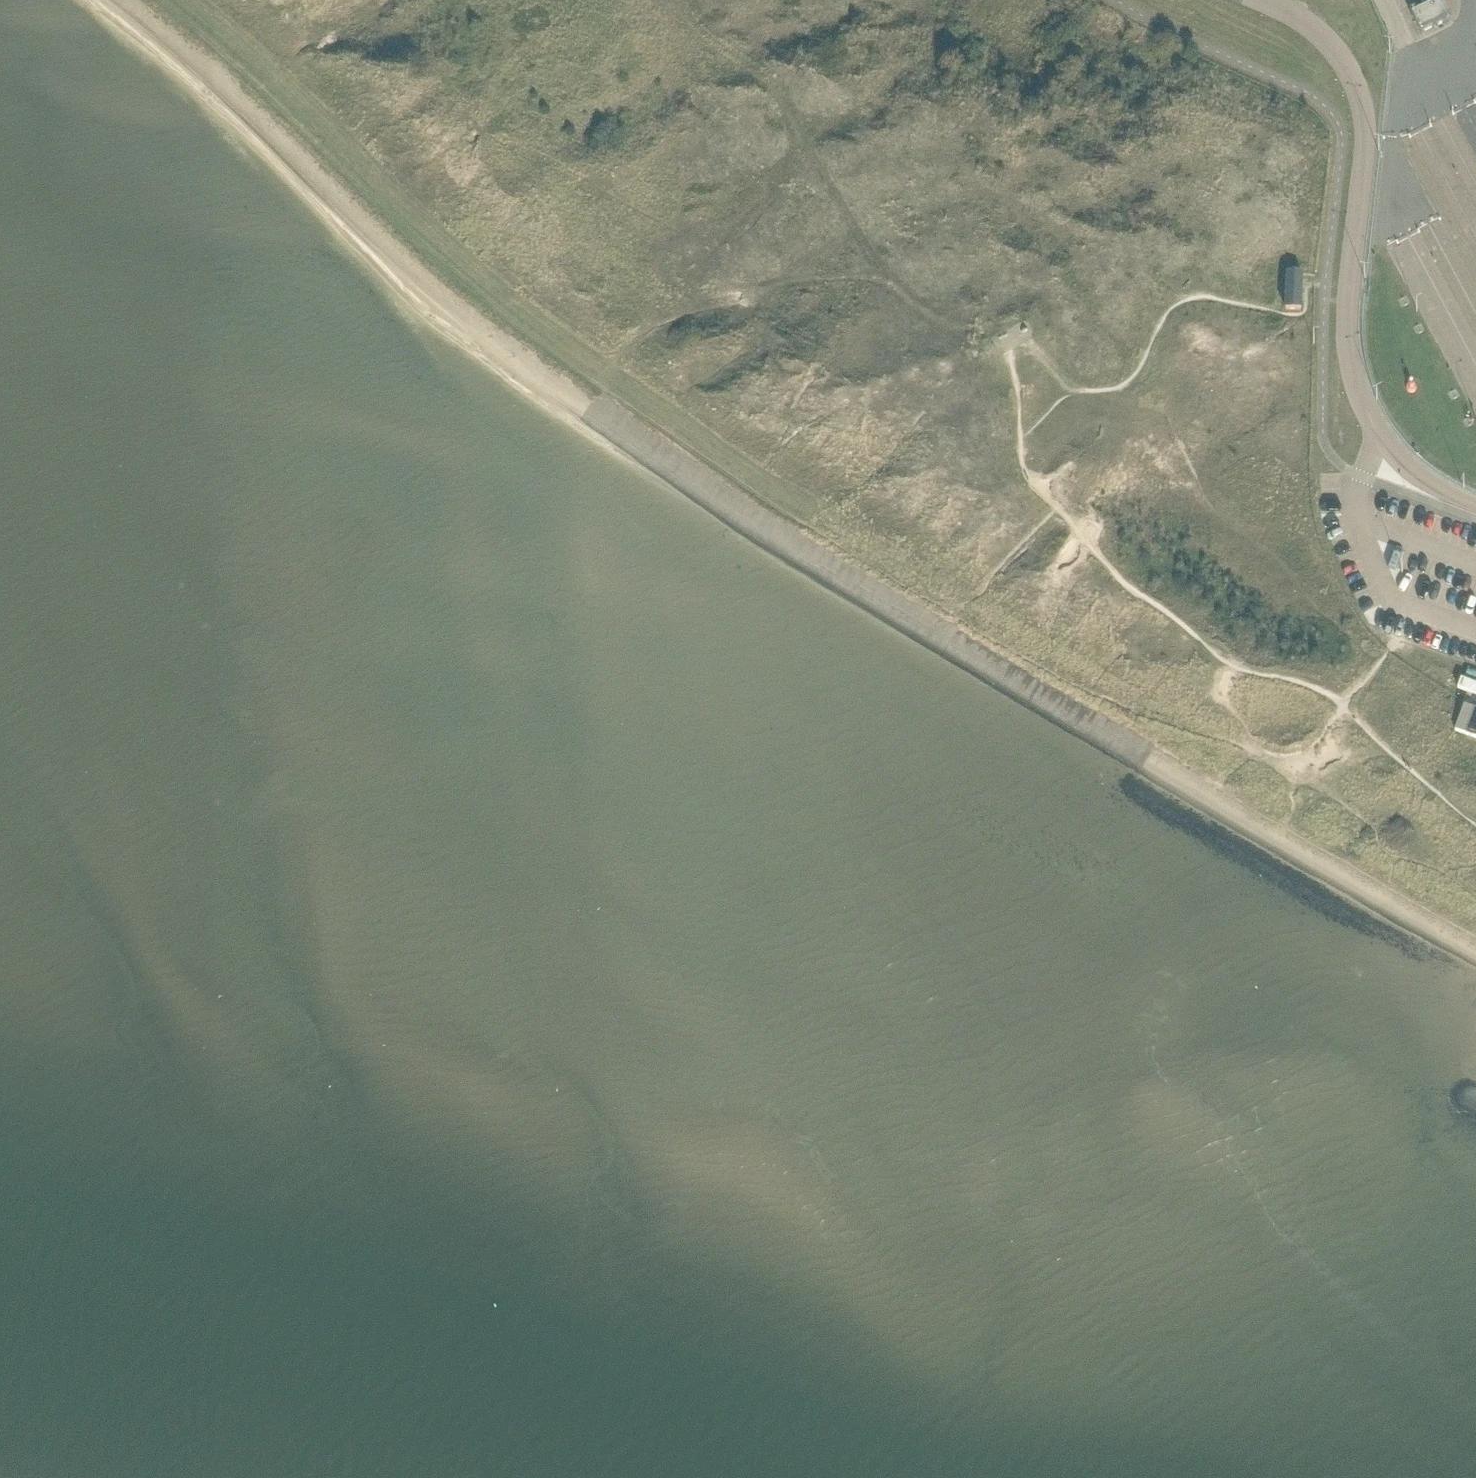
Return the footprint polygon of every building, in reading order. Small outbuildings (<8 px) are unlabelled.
[(1449,15),(1442,0),(1422,0),(1410,6),(1412,10),(1408,12),(1417,30),(1449,15)] [(1287,273),(1286,308),(1303,308),(1304,273),(1287,273)] [(1456,729),(1467,733),(1475,736),(1475,708),(1465,704),(1456,729)]
